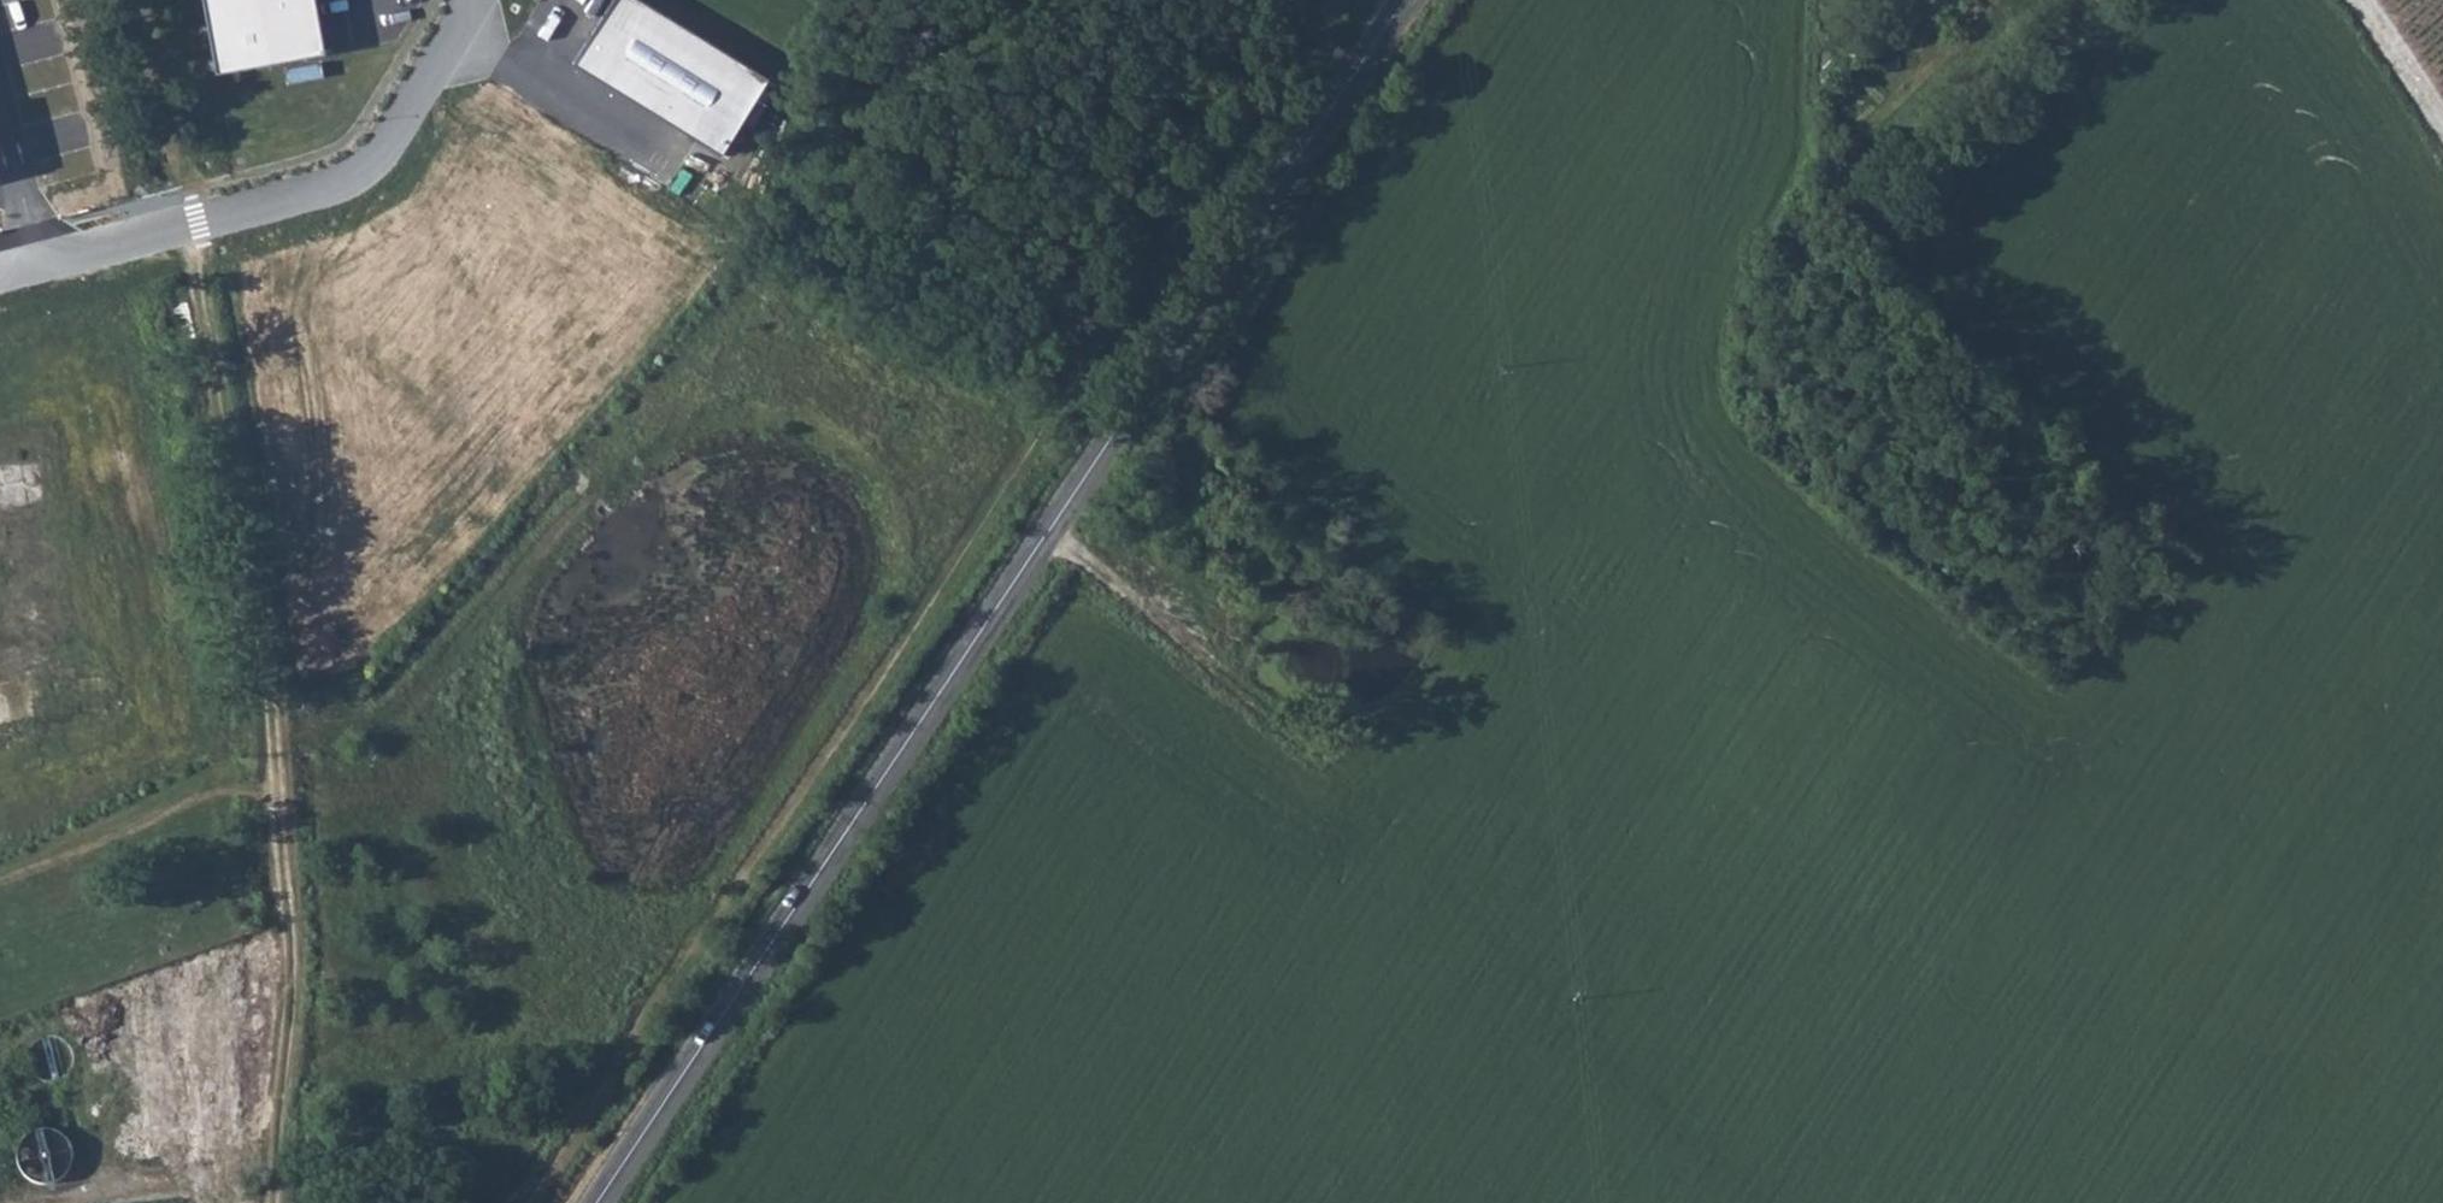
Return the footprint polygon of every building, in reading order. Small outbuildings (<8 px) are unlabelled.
[(214,66),(318,47),(310,0),(202,0),(214,66)] [(573,59),(719,149),(763,78),(637,0),(609,0),(573,59)] [(80,1162),(81,1152),(79,1141),(70,1128),(58,1121),(46,1120),(35,1123),(23,1133),(17,1145),(16,1153),(20,1167),(29,1178),(40,1183),(51,1185),(64,1181),(73,1173),(80,1162)]
